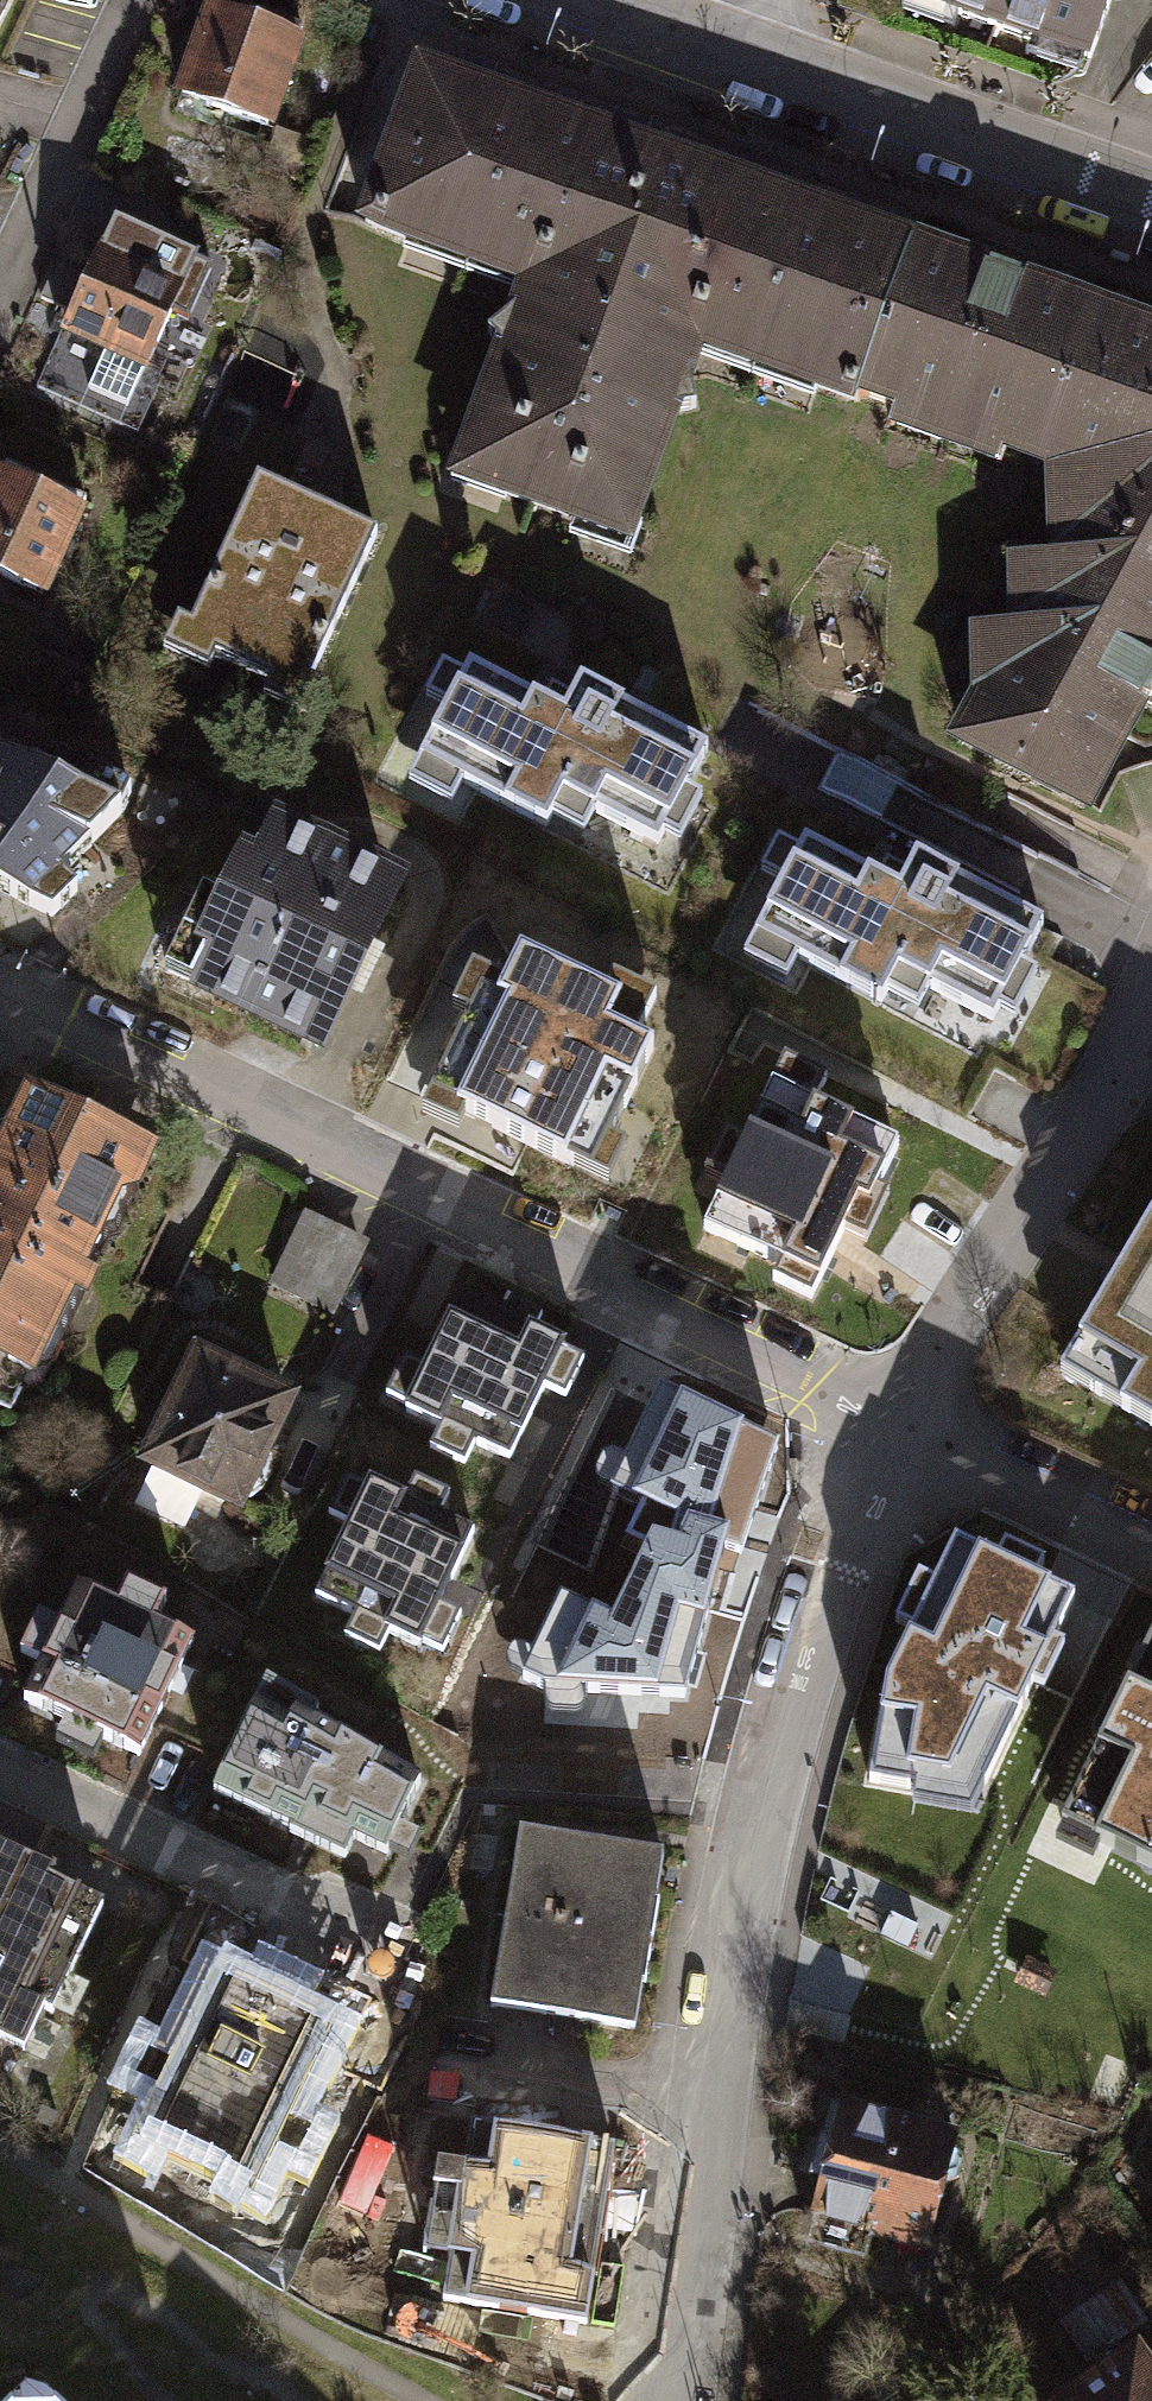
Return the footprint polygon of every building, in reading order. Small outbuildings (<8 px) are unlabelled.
[(13,0),(0,0),(0,28),(13,0)] [(1079,58),(1100,0),(915,0),(1079,58)] [(305,44),(205,6),(171,94),(271,132),(305,44)] [(861,395),(918,237),(824,204),(668,148),(511,93),(420,61),(359,231),(518,287),(507,316),(491,332),(498,343),(449,480),(640,547),(679,414),(699,406),(695,382),(707,359),(856,411),(861,395)] [(861,395),(899,411),(892,431),(1002,469),(1007,453),(1049,469),(1049,546),(1013,548),(1012,621),(973,620),(971,694),(950,739),(1095,818),(1151,716),(1151,322),(1012,271),(918,237),(861,395)] [(102,242),(59,337),(143,375),(186,279),(102,242)] [(50,600),(91,515),(77,509),(82,499),(2,461),(0,465),(0,576),(50,600)] [(174,621),(161,649),(209,672),(216,658),(265,680),(258,694),(308,717),(322,688),(307,681),(374,535),(255,481),(187,627),(174,621)] [(470,667),(419,766),(545,831),(563,797),(659,846),(707,753),(584,689),(569,719),(470,667)] [(0,784),(0,916),(33,928),(121,842),(3,778),(0,784)] [(204,958),(185,995),(330,1065),(417,887),(271,817),(251,857),(242,853),(194,953),(204,958)] [(752,931),(885,1000),(902,969),(988,1014),(1035,924),(917,863),(903,890),(801,837),(752,931)] [(418,1113),(451,1129),(462,1127),(491,1141),(513,1152),(518,1144),(561,1165),(564,1158),(609,1180),(625,1147),(608,1139),(650,1053),(638,1047),(660,1001),(612,977),(601,998),(520,958),(507,985),(475,970),(455,1010),(466,1015),(418,1113)] [(784,1270),(778,1283),(815,1302),(848,1235),(868,1244),(889,1202),(877,1196),(898,1154),(819,1116),(832,1091),(788,1069),(751,1144),(728,1133),(707,1176),(728,1186),(706,1232),(784,1270)] [(26,1384),(67,1301),(80,1307),(94,1277),(84,1272),(116,1206),(130,1200),(148,1158),(19,1096),(0,1138),(0,1411),(2,1412),(17,1380),(26,1384)] [(1051,1370),(1151,1430),(1151,1202),(1051,1370)] [(297,1214),(265,1287),(336,1318),(368,1245),(297,1214)] [(440,1432),(431,1451),(464,1467),(475,1444),(510,1461),(540,1400),(545,1390),(564,1399),(581,1363),(563,1354),(564,1346),(532,1330),(520,1354),(450,1321),(424,1375),(404,1365),(387,1400),(405,1409),(402,1414),(440,1432)] [(186,1336),(131,1457),(241,1508),(297,1386),(186,1336)] [(545,1685),(544,1710),(584,1713),(586,1690),(684,1694),(710,1598),(722,1551),(741,1555),(777,1446),(658,1388),(625,1459),(609,1452),(595,1481),(642,1501),(625,1537),(643,1546),(611,1617),(559,1598),(522,1677),(545,1685)] [(351,1522),(316,1596),(352,1613),(340,1636),(380,1655),(390,1635),(420,1649),(423,1643),(441,1651),(458,1614),(436,1604),(444,1588),(472,1529),(438,1512),(446,1496),(416,1481),(407,1500),(371,1483),(367,1491),(350,1483),(334,1515),(351,1522)] [(899,1611),(914,1619),(890,1668),(872,1770),(916,1778),(912,1790),(971,1800),(1029,1675),(1041,1679),(1062,1633),(1051,1628),(1072,1586),(1039,1569),(1047,1554),(1007,1533),(998,1549),(957,1529),(935,1574),(921,1565),(899,1611)] [(71,1586),(17,1699),(57,1718),(47,1740),(88,1759),(98,1737),(135,1755),(190,1642),(148,1622),(158,1601),(118,1582),(108,1603),(71,1586)] [(1065,1829),(1151,1870),(1151,1645),(1065,1829)] [(267,1708),(222,1804),(323,1850),(368,1754),(267,1708)] [(456,1796),(409,1773),(361,1872),(407,1895),(456,1796)] [(517,1835),(487,2011),(624,2034),(654,1859),(517,1835)] [(29,2063),(103,1914),(59,1892),(63,1883),(0,1851),(0,2049),(29,2063)] [(212,1965),(131,2131),(252,2190),(272,2149),(292,2159),(313,2117),(291,2106),(331,2023),(212,1965)] [(482,2077),(446,2306),(593,2329),(610,2222),(585,2218),(604,2096),(482,2077)] [(952,2127),(838,2099),(803,2240),(865,2255),(870,2236),(922,2248),(952,2127)] [(595,2128),(592,2224),(620,2224),(622,2128),(595,2128)] [(1035,2396),(1038,2400),(1151,2400),(1151,2353),(1142,2335),(1035,2396)] [(7,2400),(38,2400),(36,2399),(16,2392),(7,2400)]
